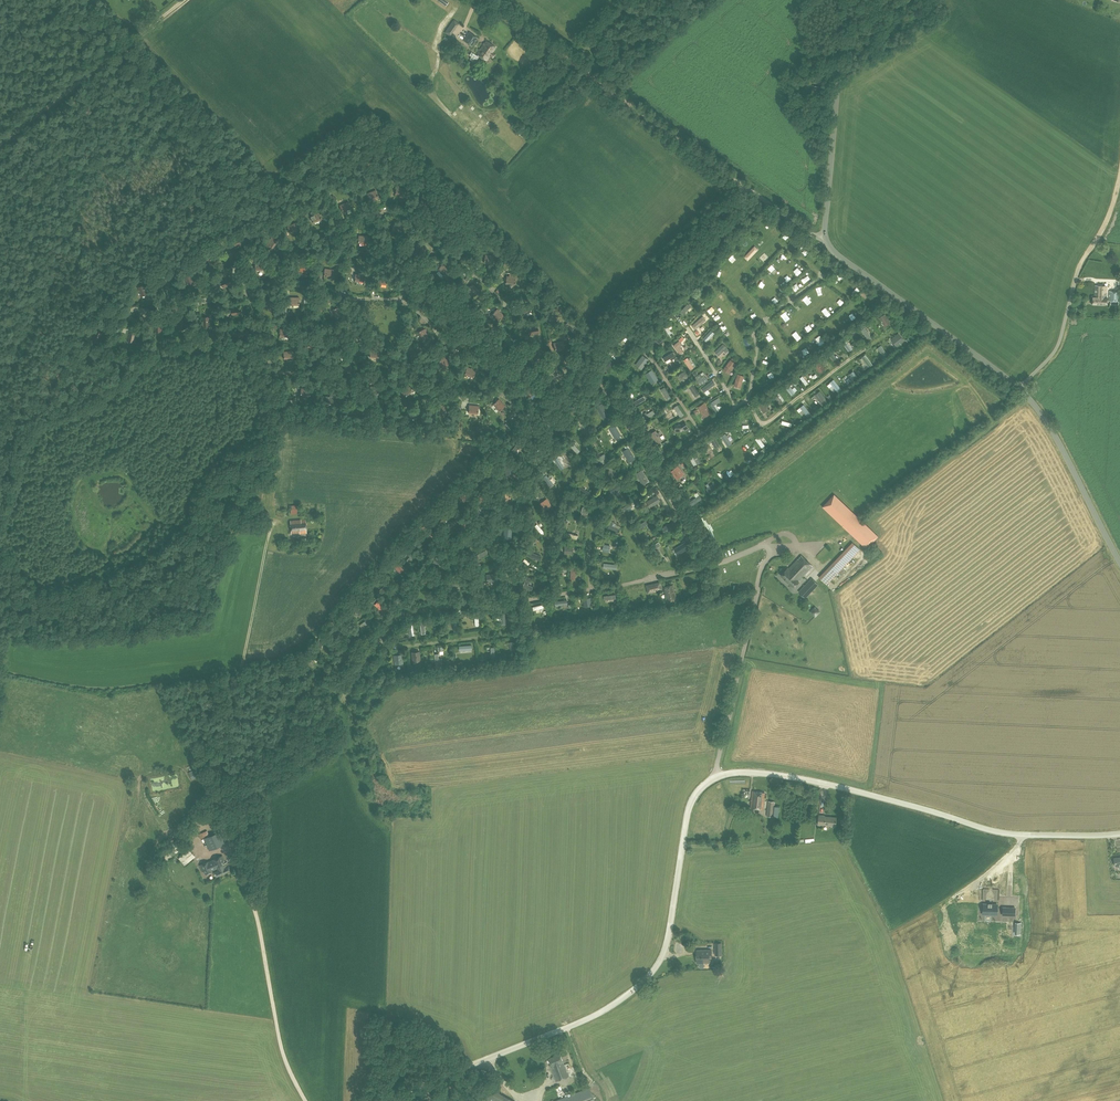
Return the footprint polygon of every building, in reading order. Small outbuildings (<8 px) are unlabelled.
[(444,32),(451,37),(452,35),(451,34),(458,25),(459,25),(460,24),(454,19),(444,32)] [(463,40),(472,46),(478,38),(469,32),(463,40)] [(470,59),(473,62),(475,59),(476,60),(480,56),(486,61),(490,56),(493,58),(495,55),(492,53),(496,48),(486,41),(477,54),(478,55),(477,56),(473,53),(472,52),(470,55),(471,56),(471,57),(472,57),(470,59)] [(395,194),(404,196),(406,189),(397,187),(395,194)] [(367,194),(370,201),(379,197),(376,190),(367,194)] [(419,202),(428,207),(431,200),(423,196),(419,202)] [(340,205),(342,212),(351,209),(348,201),(340,205)] [(310,216),(313,223),(322,220),(319,212),(310,216)] [(287,226),(290,233),(299,229),(296,222),(287,226)] [(444,231),(453,232),(454,225),(445,223),(444,231)] [(392,232),(401,232),(402,225),(392,224),(392,232)] [(772,229),(777,235),(781,231),(776,226),(772,229)] [(358,243),(367,243),(368,236),(359,235),(358,243)] [(232,240),(236,247),(244,243),(241,236),(232,240)] [(278,240),(272,236),(265,246),(272,250),(278,240)] [(464,245),(474,247),(476,240),(467,237),(464,245)] [(414,249),(422,254),(426,248),(423,246),(424,244),(421,242),(420,244),(418,242),(414,249)] [(744,257),(748,261),(759,250),(755,246),(744,257)] [(208,255),(212,262),(220,257),(216,251),(208,255)] [(484,262),(493,264),(494,257),(485,255),(484,262)] [(735,263),(739,260),(734,255),(730,259),(735,263)] [(437,269),(444,276),(449,270),(443,264),(437,269)] [(298,273),(307,274),(308,266),(298,265),(298,273)] [(769,271),(776,274),(778,268),(772,266),(769,271)] [(324,276),(333,277),(334,269),(325,268),(324,276)] [(726,271),(722,275),(726,280),(731,275),(726,271)] [(806,277),(810,281),(814,277),(809,273),(806,277)] [(355,281),(364,282),(365,274),(355,274),(355,281)] [(184,278),(188,286),(195,284),(191,275),(184,278)] [(377,283),(387,285),(388,277),(378,276),(377,283)] [(505,283),(515,285),(516,277),(507,276),(505,283)] [(220,281),(224,288),(232,284),(229,277),(220,281)] [(161,281),(165,289),(172,286),(168,278),(161,281)] [(762,278),(759,282),(765,287),(768,282),(762,278)] [(137,288),(141,296),(148,293),(144,284),(137,288)] [(468,289),(474,296),(480,291),(473,284),(468,289)] [(1093,304),(1107,304),(1107,297),(1107,286),(1095,285),(1095,297),(1093,297),(1093,304)] [(820,297),(824,292),(820,287),(815,292),(820,297)] [(1110,303),(1113,303),(1113,301),(1119,301),(1119,291),(1109,291),(1109,301),(1110,301),(1110,303)] [(419,299),(424,305),(431,298),(426,293),(419,299)] [(808,296),(803,301),(808,305),(812,301),(808,296)] [(266,299),(267,308),(274,308),(273,298),(266,299)] [(521,306),(522,314),(532,312),(530,304),(521,306)] [(688,304),(680,312),(683,315),(690,306),(688,304)] [(231,308),(232,316),(242,314),(240,306),(231,308)] [(333,309),(335,318),(343,315),(340,306),(333,309)] [(492,314),(498,321),(504,315),(497,309),(492,314)] [(783,315),(787,322),(792,319),(788,312),(783,315)] [(438,320),(443,326),(450,319),(445,314),(438,320)] [(890,322),(884,314),(879,318),(885,326),(890,322)] [(706,320),(703,316),(692,326),(695,330),(706,320)] [(202,317),(202,327),(210,326),(209,317),(202,317)] [(177,320),(178,330),(186,329),(185,319),(177,320)] [(573,331),(575,329),(576,327),(570,320),(566,324),(573,331)] [(154,322),(154,332),(162,331),(161,321),(154,322)] [(668,325),(665,326),(670,335),(673,333),(668,325)] [(528,327),(529,335),(539,333),(537,326),(528,327)] [(861,329),(868,339),(871,337),(864,327),(861,329)] [(237,330),(239,338),(248,336),(247,328),(237,330)] [(280,336),(289,337),(290,329),(280,329),(280,336)] [(418,332),(421,340),(428,337),(425,329),(418,332)] [(715,333),(711,330),(703,338),(707,342),(715,333)] [(91,340),(99,343),(102,334),(95,331),(91,340)] [(127,340),(134,342),(137,332),(129,331),(127,340)] [(333,333),(336,342),(344,340),(341,331),(333,333)] [(620,344),(628,335),(625,332),(616,341),(620,344)] [(767,336),(770,343),(775,340),(772,334),(767,336)] [(461,343),(468,347),(473,339),(466,335),(461,343)] [(892,340),(897,347),(904,341),(899,335),(892,340)] [(653,341),(659,346),(663,341),(658,336),(653,341)] [(822,336),(817,338),(820,345),(826,342),(822,336)] [(682,345),(682,344),(679,340),(673,345),(680,354),(684,351),(681,347),(683,346),(682,345)] [(849,351),(852,349),(845,340),(842,342),(849,351)] [(553,343),(555,350),(564,348),(563,341),(553,343)] [(719,356),(727,347),(723,344),(715,352),(719,356)] [(887,355),(881,346),(878,348),(884,357),(887,355)] [(369,357),(379,358),(380,350),(370,349),(369,357)] [(284,351),(284,359),(293,359),(293,351),(284,351)] [(676,357),(673,352),(663,358),(665,361),(673,356),(675,358),(676,357)] [(635,365),(642,370),(649,360),(643,355),(635,365)] [(872,365),(865,355),(862,357),(869,367),(872,365)] [(438,362),(445,368),(450,362),(443,356),(438,362)] [(599,366),(605,372),(613,364),(612,363),(614,361),(613,360),(614,360),(611,357),(610,358),(609,357),(599,366)] [(684,360),(690,370),(694,368),(687,358),(684,360)] [(736,364),(731,359),(723,370),(729,374),(736,364)] [(548,373),(558,371),(555,360),(546,363),(548,373)] [(342,364),(345,373),(352,370),(349,361),(342,364)] [(825,368),(819,361),(814,366),(820,373),(825,368)] [(464,374),(473,377),(476,370),(467,367),(464,374)] [(645,374),(652,384),(659,380),(652,369),(645,374)] [(858,377),(854,371),(850,374),(852,376),(846,381),(849,384),(858,377)] [(683,372),(680,374),(679,374),(679,376),(679,377),(681,380),(684,381),(687,379),(688,376),(687,373),(683,372)] [(708,381),(704,374),(702,376),(700,373),(695,377),(700,386),(708,381)] [(737,374),(734,386),(740,388),(744,376),(737,374)] [(808,385),(810,383),(804,375),(801,377),(808,385)] [(565,383),(570,389),(579,382),(574,376),(565,383)] [(834,379),(830,382),(838,392),(842,389),(834,379)] [(702,389),(704,392),(715,384),(713,381),(702,389)] [(700,394),(693,383),(688,386),(695,397),(700,394)] [(792,389),(788,383),(785,386),(791,395),(795,392),(794,392),(792,389)] [(402,391),(407,397),(414,390),(408,384),(402,391)] [(523,390),(529,397),(535,392),(529,385),(523,390)] [(369,393),(378,394),(379,387),(369,386),(369,393)] [(661,389),(667,399),(671,397),(664,387),(661,389)] [(300,395),(310,397),(311,389),(301,388),(300,395)] [(328,397),(322,396),(322,401),(333,402),(333,397),(333,396),(340,396),(340,392),(331,391),(331,396),(331,397),(328,397)] [(819,391),(815,395),(822,405),(826,403),(823,399),(824,398),(819,391)] [(773,396),(780,404),(783,402),(776,393),(773,396)] [(644,397),(633,403),(635,406),(646,399),(644,397)] [(718,398),(710,403),(716,412),(720,410),(716,404),(721,401),(718,398)] [(493,404),(499,411),(505,406),(499,399),(493,404)] [(698,407),(704,417),(711,413),(705,402),(698,407)] [(765,403),(759,406),(763,413),(769,410),(765,403)] [(436,411),(446,413),(447,405),(438,404),(436,411)] [(597,407),(603,417),(608,414),(602,404),(597,407)] [(804,404),(800,407),(808,417),(812,414),(804,404)] [(468,412),(478,413),(479,406),(469,405),(468,412)] [(678,406),(675,408),(681,417),(684,415),(678,406)] [(643,417),(644,419),(655,413),(653,410),(643,417)] [(543,415),(540,418),(549,427),(552,424),(543,415)] [(526,426),(530,431),(536,425),(532,420),(526,426)] [(556,421),(550,427),(553,430),(559,424),(556,421)] [(675,424),(675,432),(681,432),(681,429),(684,429),(685,431),(689,428),(685,421),(681,424),(675,424)] [(505,428),(508,431),(509,430),(510,430),(512,428),(507,422),(503,426),(505,428)] [(585,422),(582,424),(589,435),(593,433),(585,422)] [(609,428),(615,438),(621,435),(614,425),(609,428)] [(650,434),(656,444),(662,441),(656,430),(650,434)] [(726,434),(722,437),(728,446),(732,443),(728,438),(729,437),(728,435),(727,435),(726,434)] [(720,445),(713,435),(707,439),(710,444),(712,442),(715,448),(718,447),(720,445)] [(763,448),(767,444),(761,435),(756,439),(763,448)] [(512,450),(515,452),(520,446),(523,449),(526,445),(519,440),(512,450)] [(567,443),(576,453),(579,451),(570,441),(567,443)] [(623,451),(629,462),(634,459),(628,448),(623,451)] [(597,459),(600,465),(605,462),(606,463),(609,461),(604,454),(597,459)] [(694,454),(691,456),(696,466),(699,465),(694,454)] [(557,457),(554,459),(560,469),(564,467),(557,457)] [(506,474),(517,471),(515,465),(512,466),(511,463),(504,465),(506,474)] [(484,476),(487,478),(493,469),(489,467),(487,466),(482,474),(484,475),(484,476)] [(677,479),(684,474),(678,466),(671,472),(677,479)] [(636,473),(643,484),(648,480),(642,470),(636,473)] [(708,484),(706,485),(708,488),(707,488),(706,489),(709,492),(717,486),(714,482),(709,486),(708,484)] [(620,483),(610,489),(612,493),(622,486),(620,483)] [(590,492),(580,486),(578,489),(587,496),(590,492)] [(459,500),(465,502),(470,492),(464,489),(459,500)] [(502,502),(510,502),(510,498),(508,498),(508,492),(502,492),(502,502)] [(823,507),(843,526),(854,514),(834,494),(823,507)] [(646,502),(650,508),(661,501),(657,495),(646,502)] [(689,502),(691,506),(702,499),(700,495),(689,502)] [(540,504),(544,510),(551,506),(546,499),(540,504)] [(584,507),(582,513),(583,513),(582,516),(587,518),(588,514),(590,508),(589,508),(590,505),(585,503),(584,507)] [(475,513),(479,514),(482,509),(484,511),(486,507),(480,504),(475,513)] [(260,523),(266,524),(268,511),(262,511),(260,523)] [(438,518),(445,524),(453,516),(450,513),(445,517),(442,514),(438,518)] [(858,517),(846,529),(867,549),(878,536),(858,517)] [(300,532),(300,533),(307,532),(306,519),(290,521),(292,533),(300,532)] [(618,532),(619,530),(612,526),(614,523),(611,521),(608,528),(618,532)] [(635,528),(637,531),(648,524),(646,521),(635,528)] [(661,528),(665,534),(677,527),(673,521),(661,528)] [(461,546),(468,537),(467,536),(469,533),(466,531),(462,535),(464,536),(458,543),(461,546)] [(660,546),(658,542),(648,548),(650,551),(660,546)] [(674,549),(678,555),(689,548),(685,542),(674,549)] [(819,577),(827,585),(860,550),(852,542),(819,577)] [(410,550),(407,554),(409,556),(405,561),(409,564),(416,556),(410,550)] [(479,563),(490,559),(488,552),(476,556),(479,563)] [(529,552),(528,557),(540,560),(541,556),(529,552)] [(431,560),(437,566),(442,561),(435,555),(431,560)] [(789,568),(788,567),(781,575),(793,587),(799,582),(798,581),(813,566),(801,555),(789,568)] [(395,560),(391,564),(400,573),(403,569),(395,560)] [(809,572),(814,578),(820,573),(815,567),(809,572)] [(486,575),(487,582),(498,581),(497,569),(493,570),(493,574),(486,575)] [(427,583),(428,586),(432,584),(429,574),(425,576),(426,580),(420,582),(421,585),(427,583)] [(523,587),(532,590),(533,586),(528,585),(530,578),(526,576),(523,587)] [(798,592),(805,598),(819,584),(812,578),(798,592)] [(646,585),(648,593),(663,590),(661,581),(646,585)] [(378,591),(381,593),(383,591),(385,592),(387,590),(386,589),(390,585),(387,583),(378,591)] [(664,586),(668,602),(676,600),(674,593),(675,592),(673,584),(669,585),(664,586)] [(583,598),(584,607),(592,606),(591,597),(583,598)] [(376,605),(383,612),(386,608),(380,601),(376,605)] [(351,605),(359,616),(362,613),(354,603),(351,605)] [(500,617),(501,625),(506,624),(505,612),(494,613),(494,617),(500,617)] [(359,625),(362,628),(368,624),(370,628),(374,625),(369,618),(359,625)] [(456,621),(450,622),(451,630),(454,629),(454,631),(458,631),(456,621)] [(345,634),(332,632),(332,636),(341,638),(341,641),(344,641),(345,634)] [(509,643),(512,654),(520,652),(517,641),(509,643)] [(344,645),(342,651),(352,654),(354,648),(344,645)] [(411,652),(412,662),(421,661),(420,651),(411,652)] [(305,658),(311,668),(315,666),(312,660),(317,657),(314,652),(305,658)] [(393,655),(394,665),(404,664),(403,654),(393,655)] [(379,667),(382,662),(379,659),(378,661),(377,660),(376,661),(374,660),(369,668),(373,671),(376,665),(379,667)] [(301,669),(305,675),(308,673),(302,664),(295,668),(296,672),(301,669)] [(326,686),(331,690),(335,685),(330,682),(326,686)] [(296,691),(305,698),(310,692),(301,685),(296,691)] [(188,772),(192,779),(203,774),(200,766),(188,772)] [(750,808),(763,809),(765,793),(752,791),(750,808)] [(767,816),(773,817),(774,810),(775,810),(775,802),(774,802),(774,801),(768,801),(767,816)] [(823,825),(836,826),(837,817),(824,816),(824,815),(819,815),(818,825),(823,825)] [(182,832),(188,838),(203,822),(197,816),(193,820),(194,821),(193,823),(191,822),(182,832)] [(204,838),(209,851),(227,843),(222,830),(210,835),(207,830),(197,835),(199,840),(204,838)] [(160,853),(167,861),(185,845),(179,838),(171,844),(160,853)] [(178,858),(185,865),(195,857),(189,849),(178,858)] [(215,871),(214,871),(216,876),(230,870),(227,862),(225,862),(222,855),(211,860),(212,862),(210,863),(209,861),(200,865),(202,871),(204,870),(205,873),(211,871),(211,870),(214,869),(215,871)] [(987,904),(982,905),(982,913),(986,913),(986,915),(996,914),(996,904),(990,904),(987,904)] [(1014,906),(1006,906),(1006,914),(1014,913),(1014,906)] [(697,950),(697,963),(710,962),(709,958),(712,958),(712,949),(697,950)] [(550,1065),(556,1080),(569,1076),(563,1061),(561,1053),(549,1058),(551,1064),(550,1065)] [(488,1100),(515,1100),(492,1087),(485,1099),(488,1100)] [(590,1087),(554,1100),(595,1100),(590,1087)]
